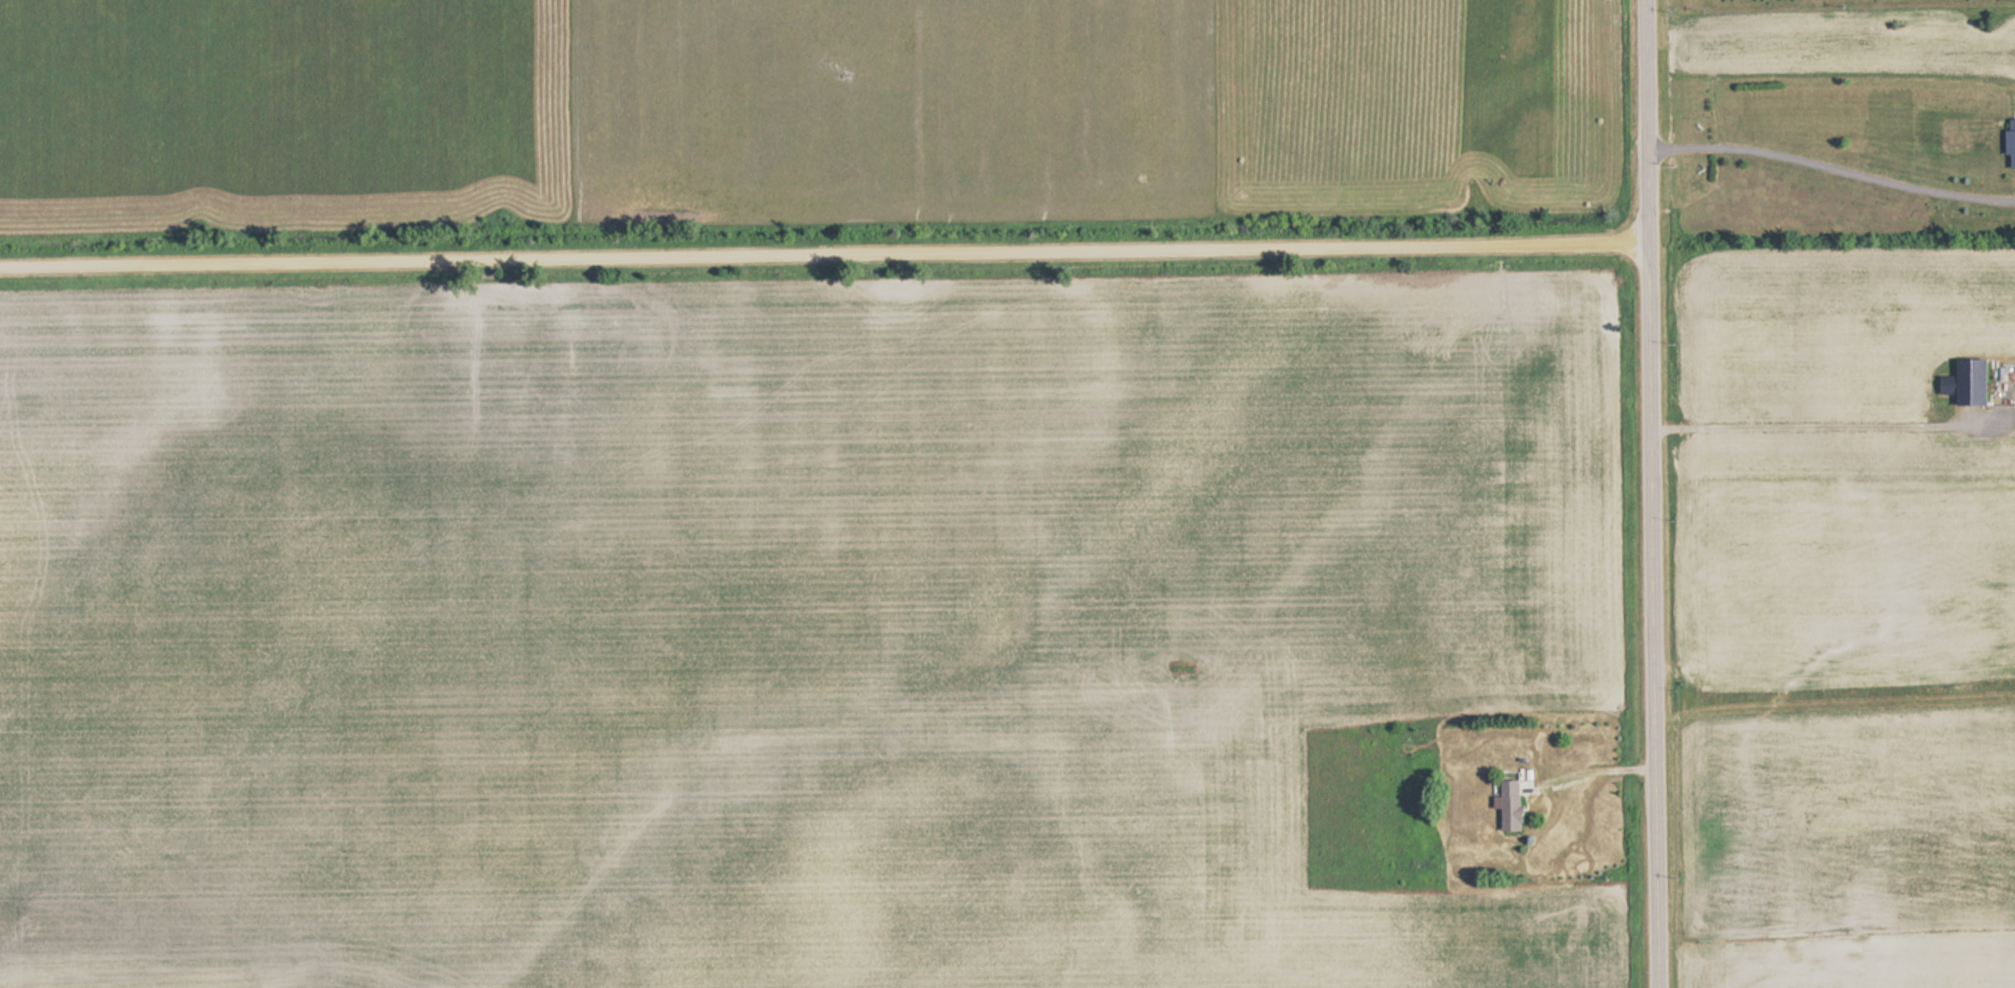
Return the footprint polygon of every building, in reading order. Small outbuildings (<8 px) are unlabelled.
[(2007,156),(2007,169),(2014,169),(2014,120),(2003,120),(2003,156),(2007,156)] [(1518,772),(1496,772),(1497,830),(1518,830),(1518,772)]
